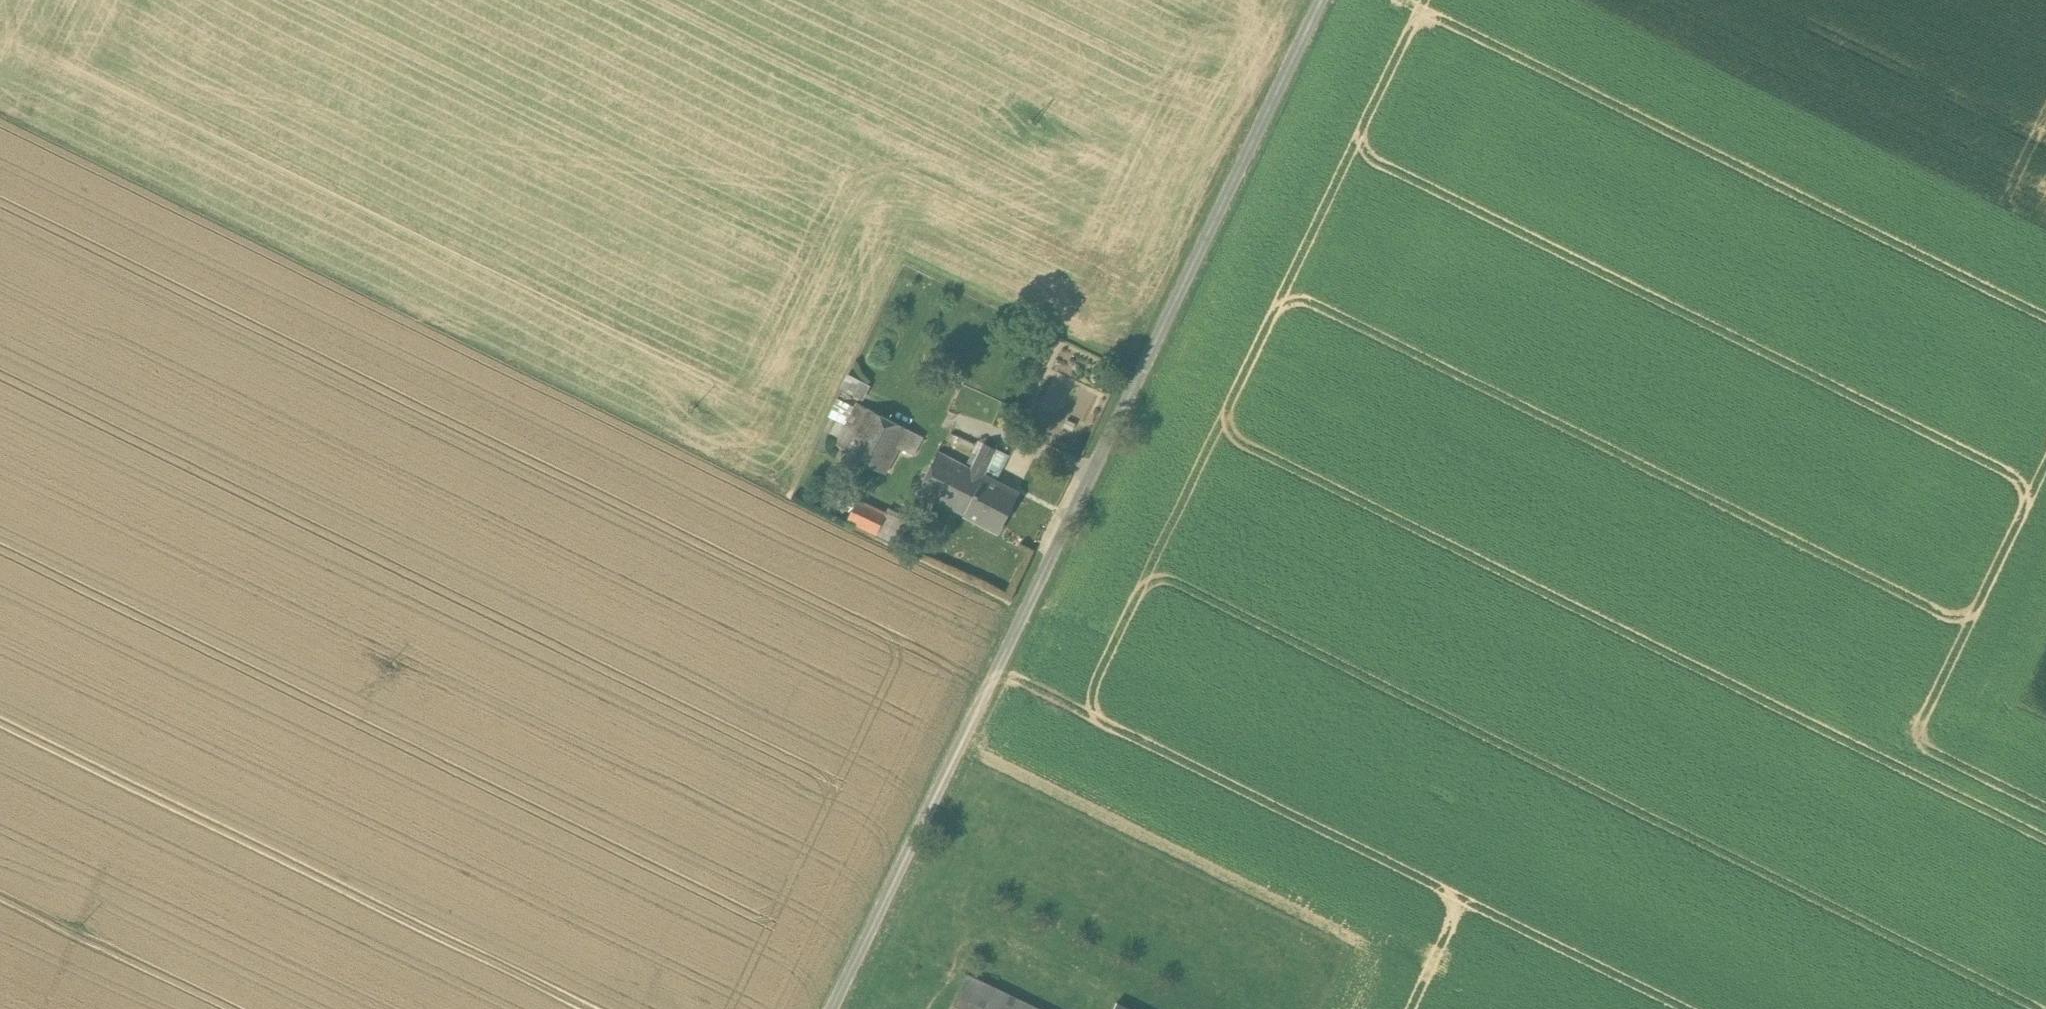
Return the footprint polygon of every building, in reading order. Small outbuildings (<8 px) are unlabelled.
[(870,386),(849,374),(842,388),(863,399),(870,386)] [(838,441),(835,447),(846,453),(869,408),(858,403),(846,426),(838,441)] [(869,408),(846,453),(865,463),(886,473),(900,447),(909,429),(869,408)] [(839,422),(830,437),(838,441),(846,426),(839,422)] [(922,436),(909,429),(900,447),(913,454),(922,436)] [(985,442),(976,459),(973,457),(970,462),(974,464),(972,468),(984,475),(987,469),(997,449),(985,442)] [(972,468),(939,451),(919,490),(965,514),(985,475),(984,475),(972,468)] [(865,463),(846,453),(842,460),(862,470),(865,463)] [(996,473),(987,469),(984,475),(985,475),(965,514),(999,532),(1019,493),(992,479),(996,473)] [(887,513),(858,499),(848,520),(877,534),(887,513)] [(917,521),(889,508),(887,513),(877,534),(904,547),(917,521)] [(968,974),(951,1008),(1042,1008),(968,974)] [(1114,1008),(1136,1008),(1118,1000),(1114,1008)]
